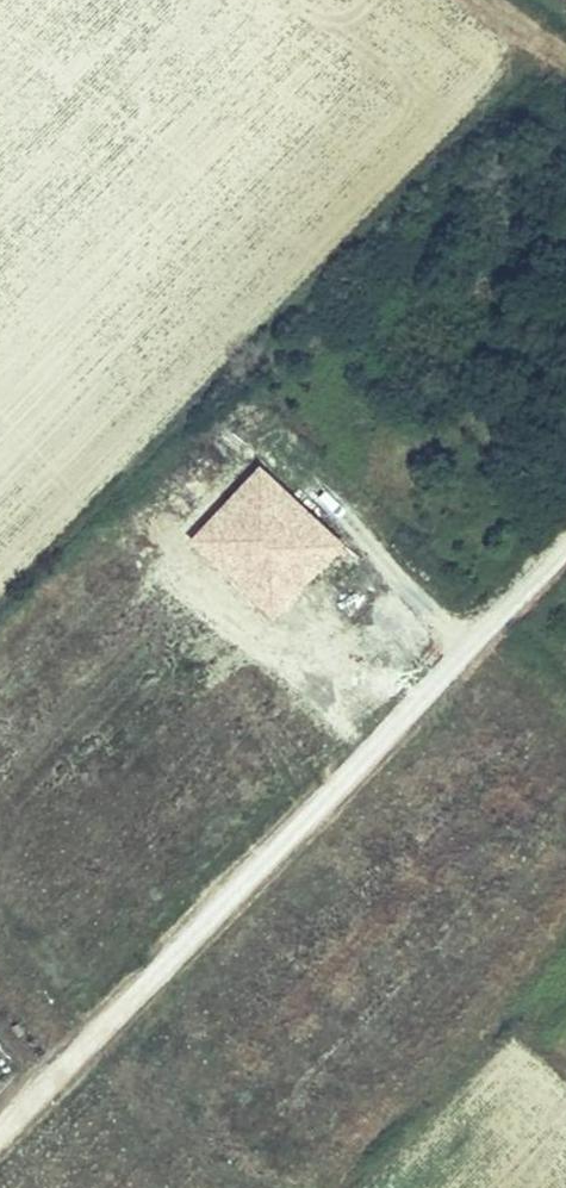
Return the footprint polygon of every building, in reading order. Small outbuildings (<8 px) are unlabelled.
[(19,1070),(0,1051),(0,1089),(19,1070)]
